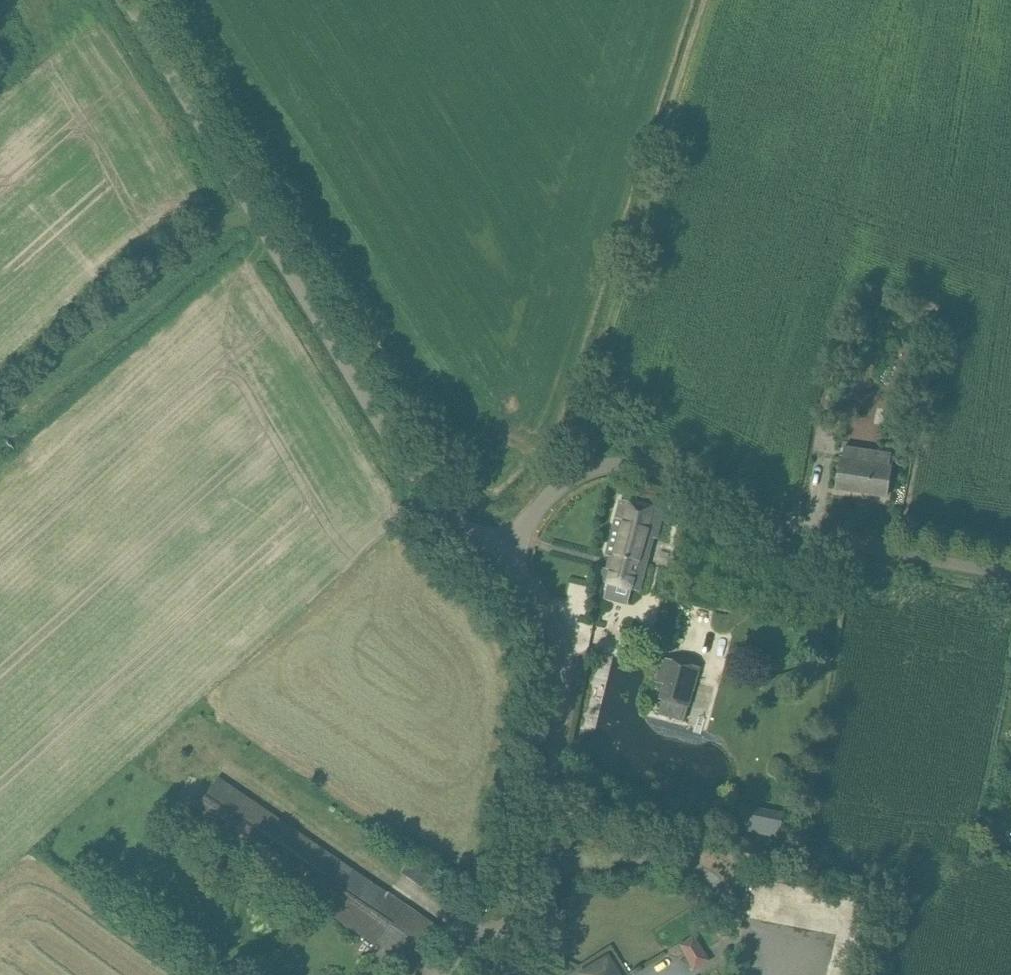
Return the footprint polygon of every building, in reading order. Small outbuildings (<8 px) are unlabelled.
[(855,387),(843,383),(838,401),(850,404),(855,387)] [(844,446),(840,470),(837,490),(886,497),(891,468),(890,468),(892,454),(844,446)] [(663,511),(621,500),(600,581),(639,591),(653,537),(656,538),(663,511)] [(689,707),(699,668),(664,659),(658,682),(665,684),(662,700),(689,707)] [(438,929),(422,917),(218,778),(190,819),(376,946),(369,956),(383,965),(390,955),(410,970),(438,929)] [(741,805),(736,830),(779,838),(784,813),(741,805)] [(696,971),(712,961),(696,935),(680,944),(696,971)] [(582,974),(617,974),(607,959),(582,974)]
